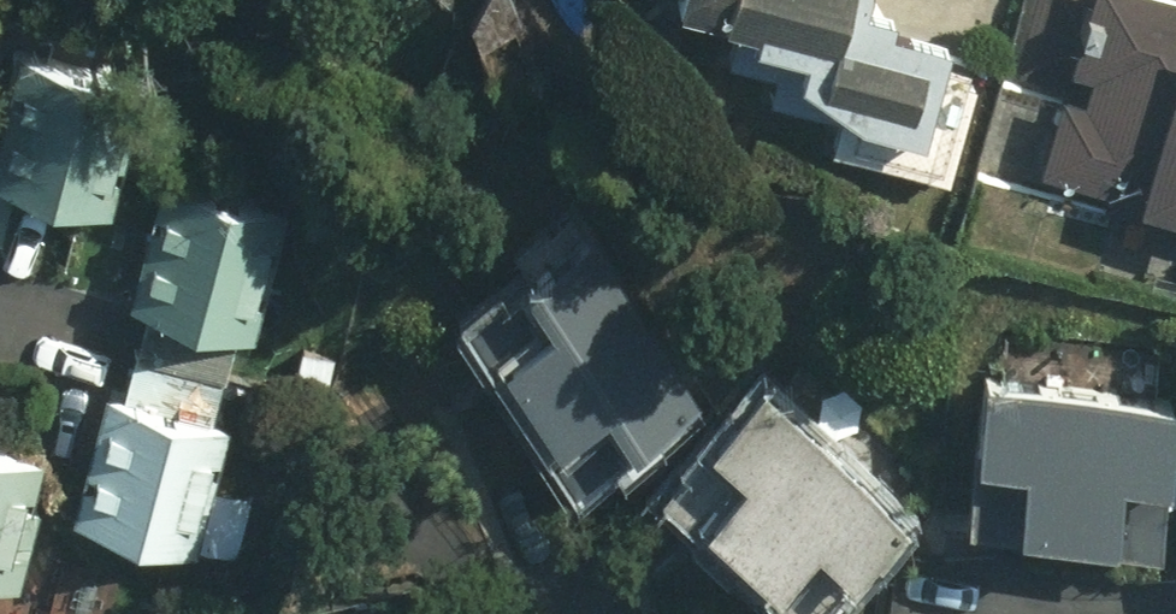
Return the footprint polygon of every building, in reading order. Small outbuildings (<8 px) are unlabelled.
[(780,86),(775,105),(941,152),(953,110),(924,102),(932,72),(834,45),(847,0),(656,0),(652,16),(739,40),(730,72),(780,86)] [(1169,0),(1037,0),(1016,85),(1055,95),(1034,182),(1175,218),(1175,2),(1169,0)] [(10,207),(97,228),(131,91),(8,61),(0,95),(0,247),(10,207)] [(267,219),(154,192),(121,323),(234,351),(267,219)] [(689,402),(589,249),(449,340),(549,493),(689,402)] [(1159,412),(962,388),(944,539),(1141,562),(1159,412)] [(740,397),(639,510),(757,613),(808,613),(886,526),(740,397)] [(216,428),(96,399),(63,533),(183,562),(216,428)] [(35,470),(0,462),(0,593),(4,594),(35,470)]
